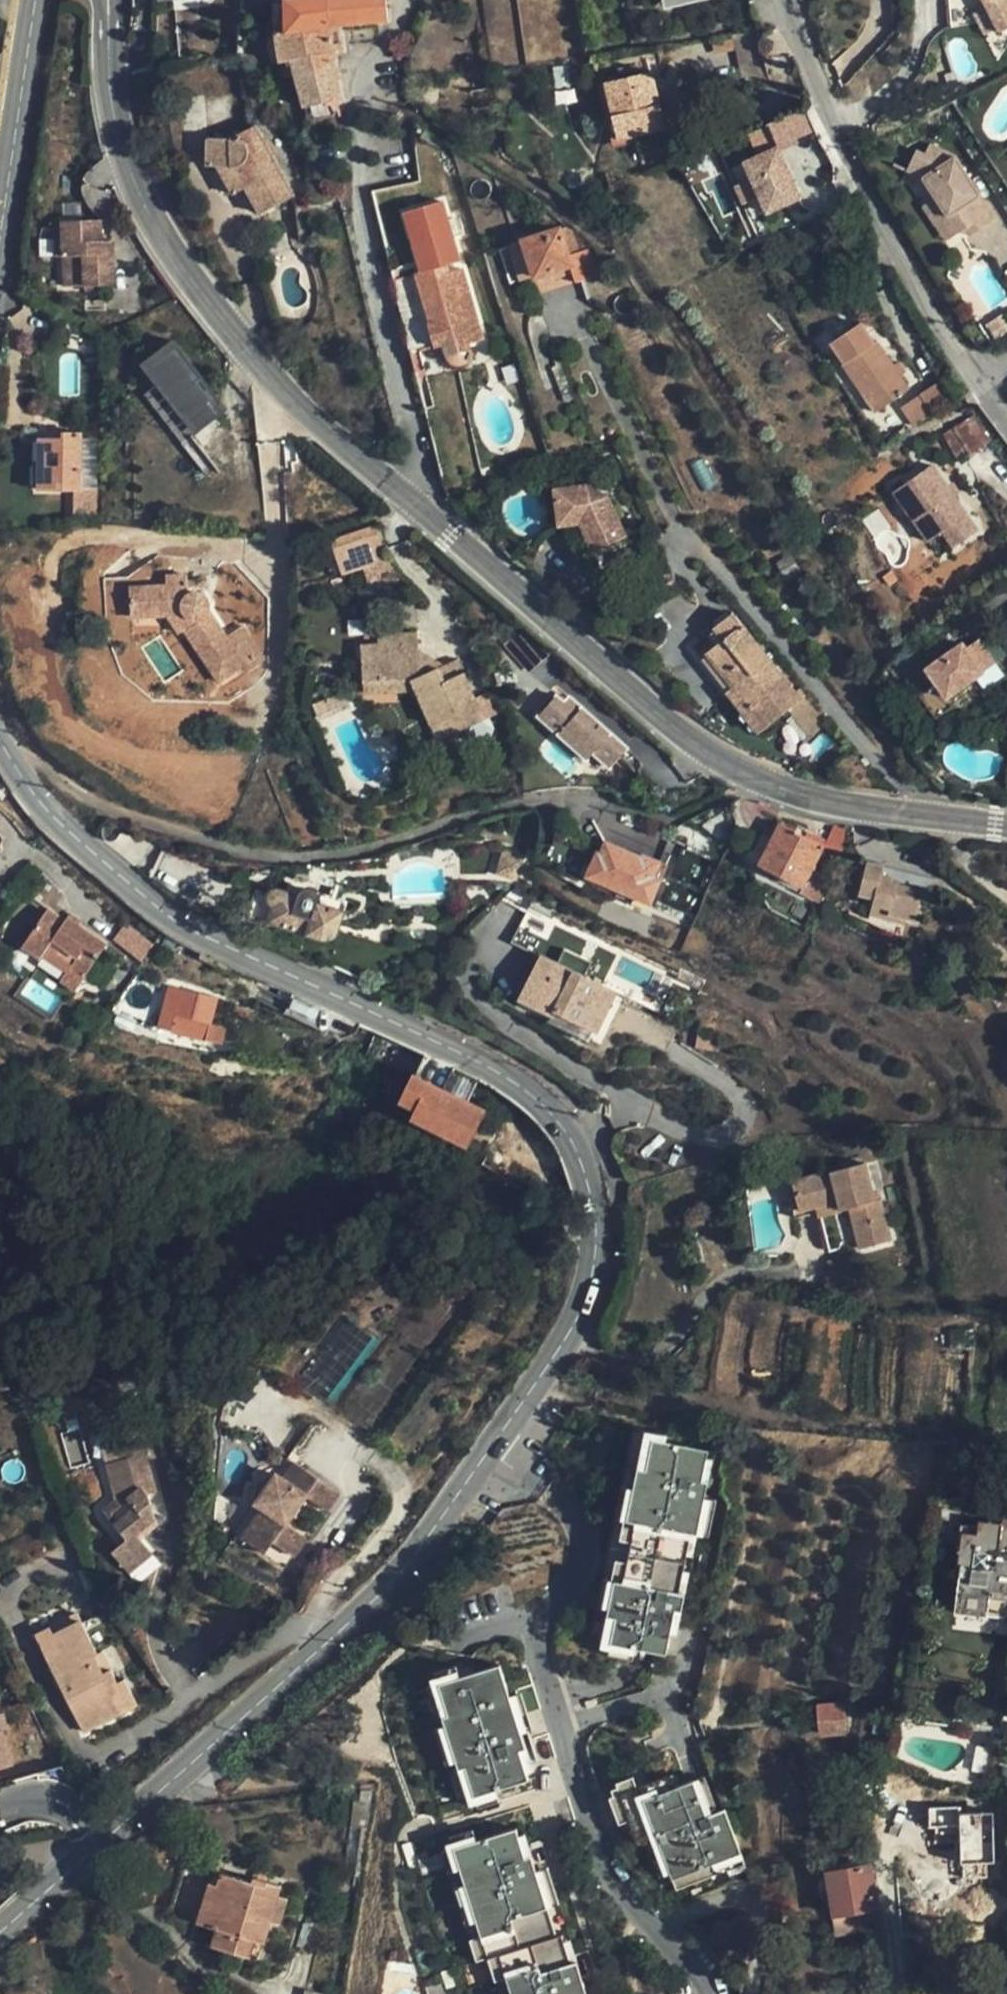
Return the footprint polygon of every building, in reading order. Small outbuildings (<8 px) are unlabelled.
[(337,49),(336,41),(334,23),(390,18),(388,0),(286,0),(288,28),(277,29),(280,60),(292,59),(301,105),(341,100),(337,49)] [(978,2),(995,29),(1006,22),(1006,0),(978,0),(978,2)] [(336,41),(337,49),(345,48),(343,41),(336,41)] [(573,84),(570,64),(556,66),(558,85),(573,84)] [(606,83),(621,142),(667,131),(652,72),(606,83)] [(803,107),(770,125),(782,148),(816,130),(803,107)] [(258,211),(289,190),(267,145),(262,149),(263,140),(253,119),(231,134),(207,130),(205,161),(232,164),(258,211)] [(752,178),(739,183),(751,218),(803,200),(783,143),(744,157),(752,178)] [(906,173),(924,181),(948,219),(943,222),(954,239),(975,225),(964,208),(981,197),(956,158),(929,146),(924,156),(916,153),(906,173)] [(316,147),(316,162),(328,161),(328,148),(316,147)] [(996,221),(981,197),(964,208),(975,225),(979,232),(996,221)] [(426,270),(448,263),(462,259),(450,210),(412,220),(426,270)] [(102,212),(64,213),(64,252),(65,279),(116,279),(116,235),(102,235),(102,212)] [(64,252),(64,213),(55,213),(56,252),(64,252)] [(574,267),(561,226),(522,237),(535,280),(574,267)] [(485,339),(465,270),(451,274),(448,263),(426,270),(416,272),(416,275),(396,281),(419,370),(425,368),(420,351),(432,347),(443,347),(447,356),(451,360),(456,365),(461,364),(467,362),(472,358),(474,352),(472,343),(485,339)] [(876,345),(862,323),(831,340),(846,363),(876,345)] [(159,342),(165,351),(179,342),(172,333),(159,342)] [(179,342),(165,351),(156,358),(166,372),(202,424),(220,412),(215,405),(220,402),(179,342)] [(903,380),(896,369),(879,343),(876,345),(846,363),(843,365),(875,416),(911,393),(903,380)] [(902,365),(896,369),(903,380),(908,377),(902,365)] [(202,424),(166,372),(148,384),(184,437),(192,431),(202,424)] [(913,419),(950,395),(941,381),(904,405),(913,419)] [(976,417),(969,422),(984,448),(992,443),(976,417)] [(984,448),(969,422),(943,438),(960,464),(984,448)] [(192,431),(184,437),(206,468),(213,462),(192,431)] [(84,492),(82,437),(65,438),(66,443),(40,444),(41,474),(49,474),(50,493),(84,492)] [(969,534),(928,465),(890,488),(909,521),(923,512),(935,532),(945,548),(969,534)] [(553,494),(561,523),(580,518),(599,554),(605,550),(610,548),(627,540),(634,536),(615,498),(600,505),(590,484),(553,494)] [(307,517),(306,506),(287,509),(289,521),(307,517)] [(923,512),(909,521),(921,540),(935,532),(923,512)] [(580,518),(561,523),(564,535),(571,533),(590,570),(610,560),(605,550),(599,554),(580,518)] [(378,527),(335,543),(345,574),(388,560),(378,527)] [(634,553),(627,540),(610,548),(618,561),(634,553)] [(229,634),(213,611),(211,603),(208,599),(206,596),(197,596),(194,591),(192,575),(171,577),(172,589),(135,592),(138,620),(173,617),(187,637),(191,634),(225,683),(250,666),(249,662),(264,651),(245,624),(229,634)] [(782,678),(735,615),(714,630),(722,641),(706,654),(731,687),(725,693),(740,712),(782,678)] [(946,700),(1002,671),(982,632),(926,661),(946,700)] [(359,712),(367,712),(424,705),(432,720),(444,746),(489,724),(460,664),(442,671),(420,656),(420,643),(381,646),(382,657),(361,659),(362,674),(356,675),(359,712)] [(793,706),(812,734),(827,724),(808,696),(793,706)] [(560,741),(583,711),(570,701),(564,710),(556,703),(539,725),(560,741)] [(424,705),(367,712),(369,726),(432,720),(424,705)] [(583,711),(560,741),(590,764),(597,754),(615,768),(630,748),(583,711)] [(349,729),(348,717),(330,719),(331,731),(349,729)] [(843,852),(851,826),(834,821),(826,847),(843,852)] [(824,846),(778,824),(758,866),(803,887),(824,846)] [(619,890),(634,856),(628,852),(629,851),(606,840),(600,852),(595,850),(584,875),(618,889),(619,890)] [(640,859),(634,856),(619,890),(649,904),(661,880),(655,877),(662,862),(642,855),(640,859)] [(879,894),(878,900),(894,905),(892,910),(914,917),(922,920),(930,893),(895,882),(897,877),(886,874),(889,866),(871,860),(862,889),(879,894)] [(336,938),(345,919),(315,907),(278,895),(275,901),(247,891),(243,901),(253,905),(250,914),(328,942),(336,938)] [(894,905),(878,900),(874,912),(912,924),(914,917),(892,910),(894,905)] [(54,940),(78,955),(94,965),(111,937),(70,911),(67,915),(51,904),(28,940),(46,952),(54,940)] [(549,964),(530,1008),(549,1016),(555,1018),(557,1014),(593,1030),(596,1031),(612,991),(576,976),(583,960),(565,953),(575,929),(520,906),(502,944),(533,957),(539,942),(555,949),(549,964)] [(146,952),(155,937),(127,918),(116,933),(146,952)] [(94,965),(78,955),(66,973),(81,983),(94,965)] [(549,964),(533,957),(515,1001),(530,1008),(549,964)] [(220,997),(170,984),(160,1025),(209,1039),(220,997)] [(555,1018),(549,1016),(546,1023),(588,1041),(593,1030),(557,1014),(555,1018)] [(227,1026),(213,1023),(209,1039),(223,1043),(227,1026)] [(469,1140),(486,1108),(419,1073),(405,1099),(417,1106),(415,1111),(469,1140)] [(903,1257),(900,1214),(890,1214),(890,1204),(888,1174),(811,1177),(812,1194),(806,1195),(807,1211),(828,1210),(829,1196),(848,1196),(848,1212),(849,1217),(859,1217),(860,1258),(903,1257)] [(829,1196),(828,1210),(828,1212),(848,1212),(848,1196),(829,1196)] [(890,1214),(900,1214),(900,1204),(890,1204),(890,1214)] [(111,1460),(108,1445),(103,1431),(90,1434),(100,1463),(111,1460)] [(134,1439),(108,1445),(111,1460),(100,1463),(110,1497),(95,1513),(118,1538),(104,1555),(125,1573),(145,1548),(130,1535),(125,1530),(147,1503),(152,1500),(134,1439)] [(710,1451),(648,1439),(608,1643),(669,1655),(710,1451)] [(292,1456),(279,1473),(284,1478),(298,1462),(292,1456)] [(339,1494),(298,1462),(284,1478),(279,1473),(257,1501),(263,1505),(240,1533),(262,1551),(272,1540),(290,1555),(305,1537),(286,1522),(307,1496),(325,1511),(339,1494)] [(125,1530),(130,1535),(154,1507),(152,1500),(147,1503),(125,1530)] [(263,1505),(257,1501),(234,1528),(240,1533),(263,1505)] [(1005,1529),(1004,1534),(987,1532),(987,1538),(965,1536),(963,1559),(972,1560),(970,1575),(965,1575),(964,1587),(969,1588),(966,1623),(977,1624),(1006,1627),(1006,1529),(1005,1529)] [(43,1658),(80,1734),(137,1707),(125,1683),(118,1685),(111,1672),(105,1674),(97,1658),(81,1624),(53,1637),(59,1650),(43,1658)] [(50,1629),(33,1637),(43,1658),(59,1650),(53,1637),(50,1629)] [(105,1674),(111,1672),(104,1656),(97,1658),(105,1674)] [(495,1667),(428,1688),(463,1802),(531,1781),(495,1667)] [(842,1734),(842,1720),(841,1709),(817,1709),(817,1734),(842,1734)] [(697,1777),(637,1798),(669,1889),(742,1863),(724,1812),(711,1816),(697,1777)] [(373,1808),(375,1793),(364,1791),(363,1808),(373,1808)] [(370,1831),(371,1825),(373,1808),(363,1808),(360,1831),(370,1831)] [(551,1926),(522,1828),(450,1849),(479,1947),(488,1945),(551,1926)] [(367,1859),(370,1831),(360,1831),(355,1877),(363,1878),(367,1859)] [(874,1909),(866,1865),(822,1874),(838,1949),(868,1943),(862,1911),(874,1909)] [(269,1924),(277,1898),(280,1885),(256,1878),(255,1882),(223,1873),(220,1884),(218,1890),(223,1892),(216,1918),(212,1928),(220,1930),(215,1947),(249,1957),(254,1941),(264,1944),(269,1924)] [(218,1890),(220,1884),(211,1882),(199,1925),(212,1928),(216,1918),(223,1892),(218,1890)] [(279,1927),(286,1900),(277,1898),(269,1924),(279,1927)] [(488,1945),(503,1993),(584,1993),(573,1960),(562,1964),(551,1926),(488,1945)] [(254,1941),(249,1957),(259,1959),(264,1944),(254,1941)]
